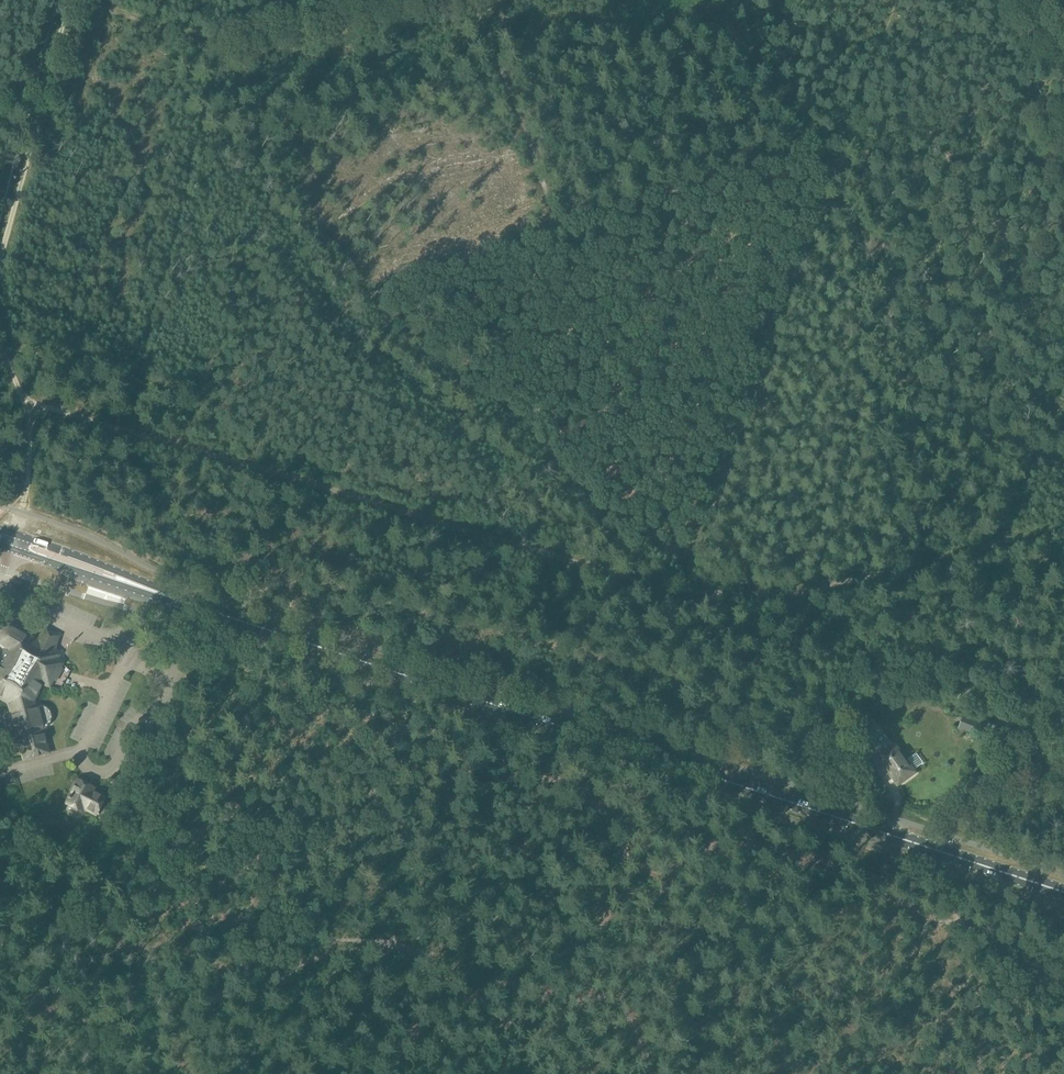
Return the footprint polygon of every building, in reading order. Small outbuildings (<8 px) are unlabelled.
[(36,706),(33,697),(37,696),(36,695),(42,685),(49,687),(62,663),(49,650),(46,652),(40,648),(40,647),(40,646),(40,645),(40,644),(40,643),(39,642),(39,641),(38,640),(37,639),(36,638),(35,638),(33,638),(32,638),(29,638),(27,639),(26,639),(25,639),(23,638),(19,636),(19,635),(18,635),(17,633),(16,632),(15,630),(14,630),(12,629),(11,629),(10,628),(9,628),(8,628),(6,628),(5,629),(3,630),(2,630),(1,631),(0,632),(0,633),(0,645),(1,646),(2,647),(3,647),(6,649),(0,659),(0,696),(1,696),(3,696),(5,696),(6,695),(24,760),(49,753),(42,730),(44,729),(46,729),(47,728),(48,727),(49,726),(49,725),(50,724),(51,723),(51,722),(51,721),(52,720),(52,718),(52,717),(52,716),(51,715),(51,713),(50,712),(50,711),(49,710),(48,708),(47,708),(45,707),(45,706),(43,706),(41,705),(40,705),(38,705),(37,705),(36,706)] [(963,717),(959,728),(975,735),(976,731),(990,738),(994,730),(979,723),(963,717)] [(917,754),(906,762),(895,746),(894,747),(892,745),(887,748),(889,751),(880,757),(898,784),(914,773),(913,771),(924,764),(917,754)] [(93,789),(86,786),(85,783),(81,781),(78,782),(77,781),(66,804),(82,812),(83,808),(96,814),(103,799),(91,792),(93,789)]
